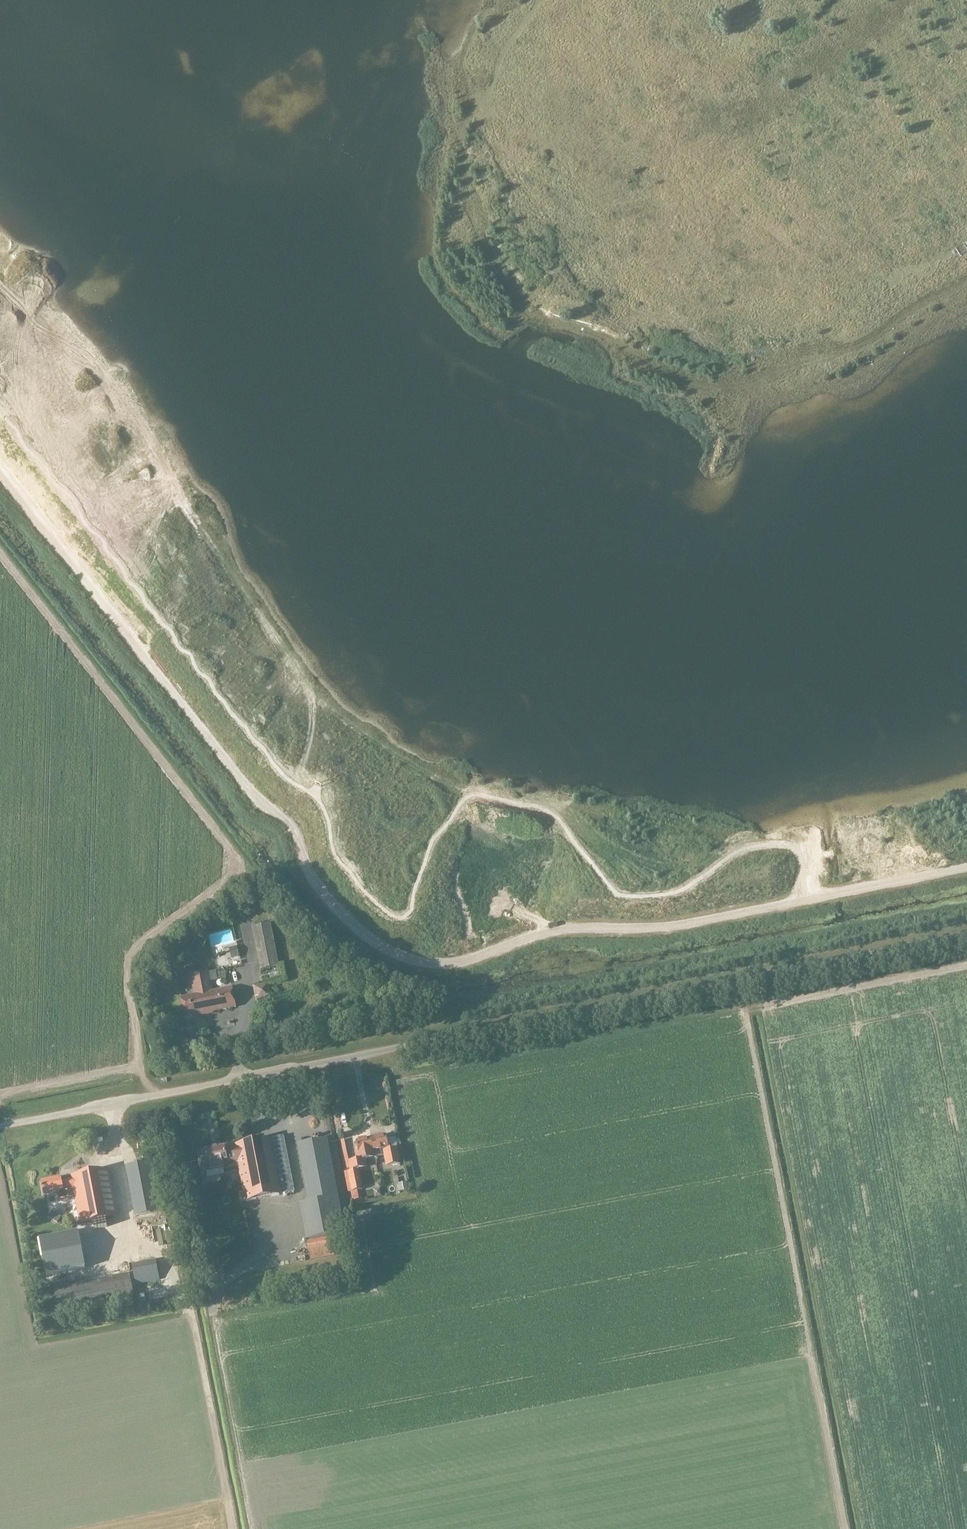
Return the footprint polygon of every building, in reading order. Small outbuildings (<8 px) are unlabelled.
[(17,433),(22,428),(10,412),(4,416),(17,433)] [(260,970),(279,967),(271,924),(252,928),(254,940),(260,970)] [(228,956),(224,941),(230,939),(228,929),(206,935),(211,951),(215,950),(218,961),(237,956),(236,954),(228,956)] [(228,955),(235,954),(234,946),(226,948),(228,955)] [(185,1017),(236,1008),(232,988),(212,992),(207,970),(190,973),(194,996),(181,997),(185,1017)] [(256,1002),(272,999),(269,983),(253,986),(256,1002)] [(371,1138),(374,1157),(384,1155),(386,1166),(400,1164),(397,1148),(388,1150),(386,1135),(371,1138)] [(245,1201),(295,1192),(284,1136),(234,1145),(235,1148),(225,1150),(225,1147),(204,1151),(205,1157),(201,1158),(204,1172),(229,1168),(228,1162),(237,1161),(245,1201)] [(365,1159),(374,1157),(371,1138),(356,1141),(358,1153),(356,1153),(359,1168),(366,1167),(365,1159)] [(331,1236),(346,1233),(328,1140),(297,1146),(308,1202),(299,1204),(310,1260),(335,1256),(331,1236)] [(135,1217),(160,1212),(150,1162),(125,1166),(135,1217)] [(58,1199),(75,1196),(80,1224),(117,1217),(108,1170),(71,1177),(72,1178),(62,1180),(62,1179),(41,1182),(43,1194),(52,1192),(53,1195),(57,1194),(58,1199)] [(358,1170),(348,1172),(352,1191),(362,1189),(358,1170)] [(149,1223),(149,1234),(159,1234),(159,1224),(149,1223)] [(79,1233),(39,1241),(46,1276),(86,1269),(79,1233)] [(118,1266),(122,1238),(117,1237),(112,1265),(118,1266)] [(136,1285),(160,1280),(156,1260),(132,1264),(136,1285)] [(59,1317),(135,1303),(130,1273),(54,1287),(59,1317)]
